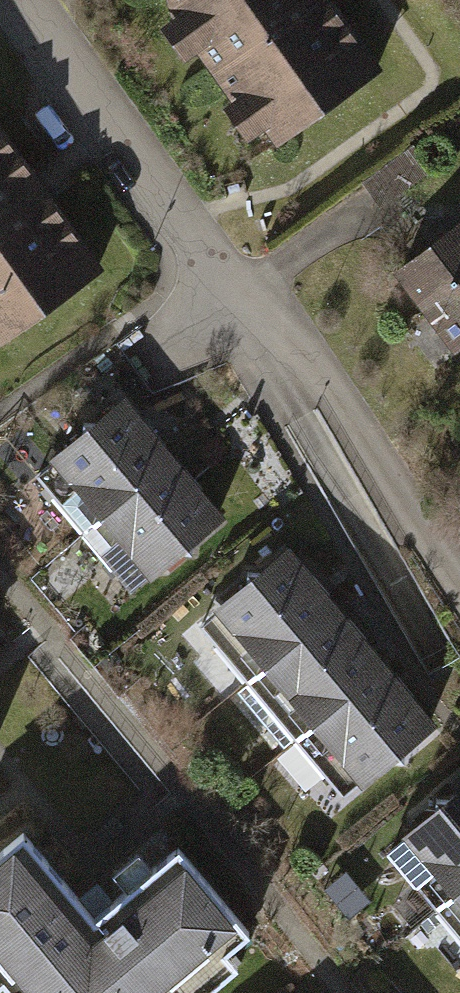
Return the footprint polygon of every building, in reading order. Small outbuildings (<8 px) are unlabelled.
[(325,0),(167,0),(279,148),(380,72),(325,0)] [(0,116),(0,348),(109,273),(0,116)] [(402,284),(459,357),(459,238),(402,284)] [(190,469),(142,410),(52,483),(100,542),(190,469)] [(238,529),(190,469),(100,542),(148,601),(238,529)] [(350,616),(302,557),(210,633),(258,691),(350,616)] [(398,674),(350,616),(258,691),(306,750),(398,674)] [(446,732),(398,674),(306,750),(354,808),(446,732)] [(390,859),(439,921),(459,904),(459,805),(390,859)] [(0,892),(0,969),(21,992),(228,992),(279,950),(202,858),(120,927),(52,847),(0,892)] [(439,921),(459,947),(459,904),(439,921)]
